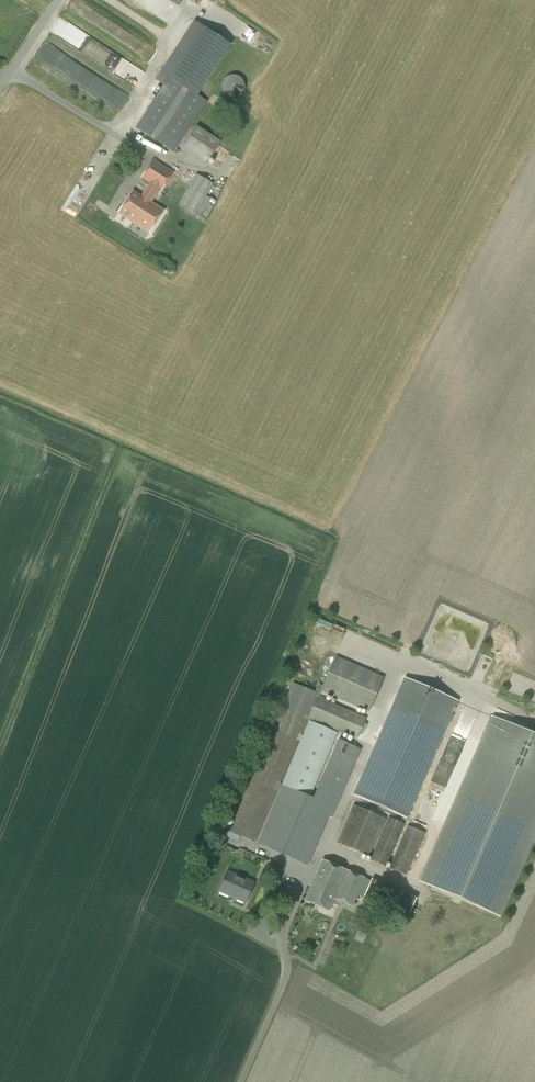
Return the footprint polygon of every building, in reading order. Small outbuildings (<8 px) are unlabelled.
[(173,153),(208,103),(197,96),(230,45),(193,21),(154,80),(163,86),(136,127),(173,153)] [(124,39),(120,50),(138,56),(144,39),(117,30),(115,36),(124,39)] [(106,51),(99,64),(135,83),(142,71),(106,51)] [(81,88),(117,108),(126,93),(90,72),(81,88)] [(231,98),(233,98),(235,98),(236,98),(238,97),(240,96),(241,95),(242,93),(243,91),(244,90),(244,88),(244,86),(244,84),(243,82),(242,80),(241,79),(239,78),(238,77),(236,76),(234,75),(232,75),(230,76),(228,76),(227,77),(225,78),(224,80),(223,81),(222,83),(221,85),(221,87),(221,89),(222,91),(223,93),(224,94),(225,96),(227,97),(229,98),(231,98)] [(207,163),(221,142),(196,126),(183,147),(207,163)] [(161,192),(173,173),(153,160),(141,179),(149,184),(141,196),(133,191),(119,213),(149,233),(163,211),(151,203),(159,190),(161,192)] [(196,174),(178,205),(205,221),(216,201),(207,196),(213,184),(196,174)] [(177,201),(188,182),(181,178),(170,197),(177,201)] [(475,671),(485,675),(492,658),(482,654),(475,671)] [(329,816),(331,817),(360,751),(338,741),(313,799),(310,798),(329,754),(337,733),(309,721),(303,736),(301,735),(308,719),(357,740),(366,718),(318,697),(320,691),(369,712),(383,678),(335,657),(322,687),(318,685),(315,693),(293,683),(228,831),(255,843),(277,790),(279,791),(257,844),(307,866),(329,816)] [(458,701),(404,678),(366,766),(420,789),(458,701)] [(534,833),(534,735),(492,716),(420,881),(499,916),(534,833)] [(369,858),(386,820),(353,805),(336,843),(369,858)] [(386,867),(404,825),(388,817),(369,860),(386,867)] [(406,876),(425,833),(407,826),(388,868),(406,876)] [(352,907),(365,878),(321,860),(304,901),(329,911),(334,899),(352,907)] [(281,874),(284,866),(271,861),(267,869),(281,874)] [(245,903),(254,883),(227,872),(219,891),(245,903)]
